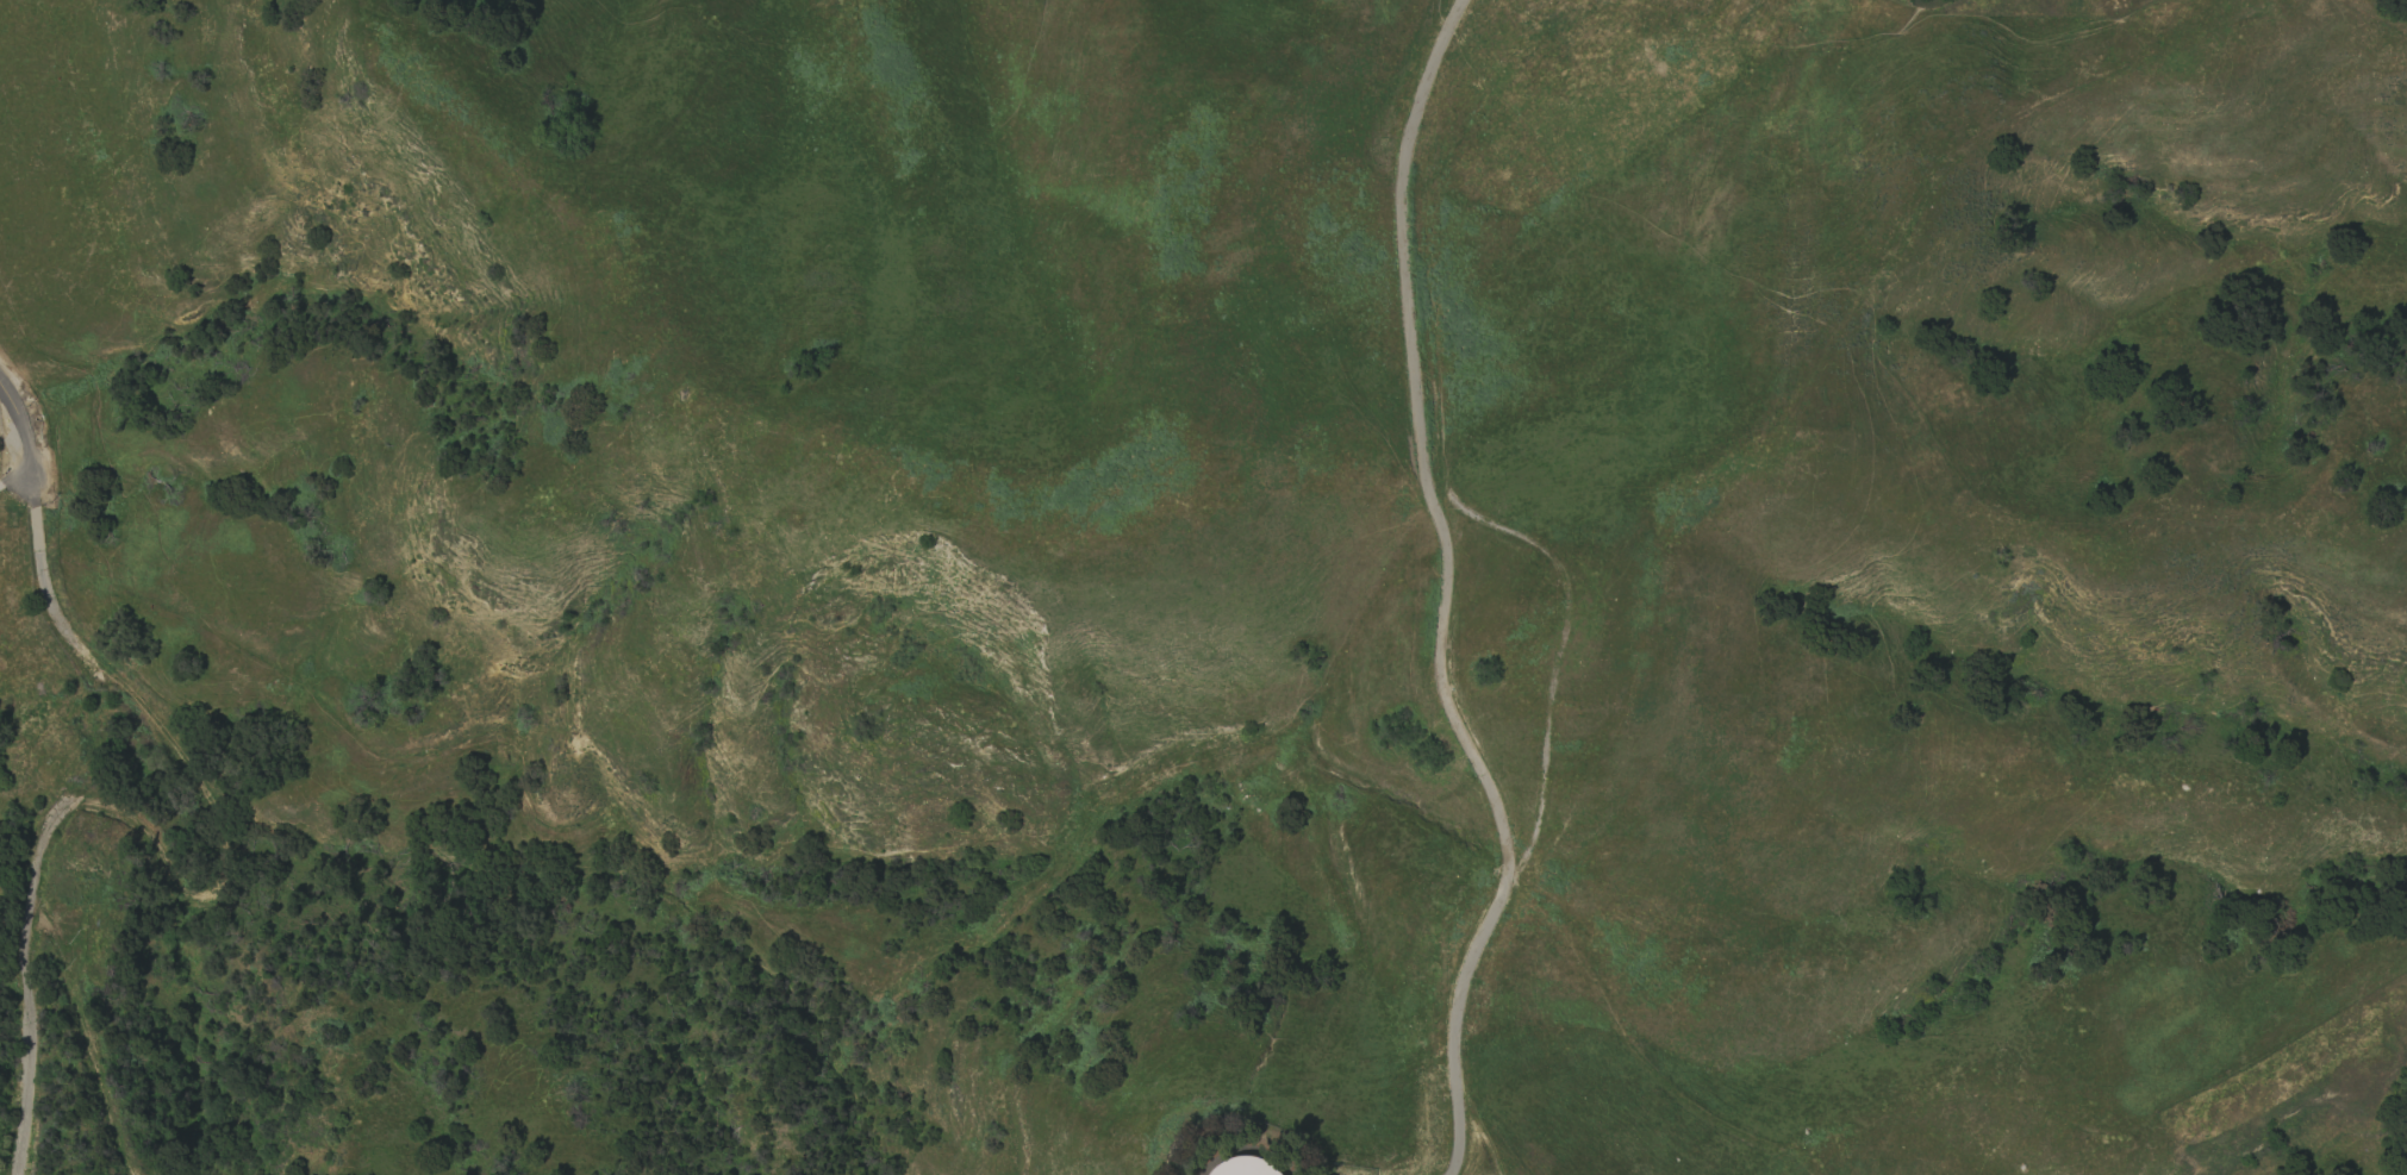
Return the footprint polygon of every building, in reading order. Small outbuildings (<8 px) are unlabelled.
[(1283,1158),(1202,1161),(1203,1174),(1284,1174),(1283,1158)]
